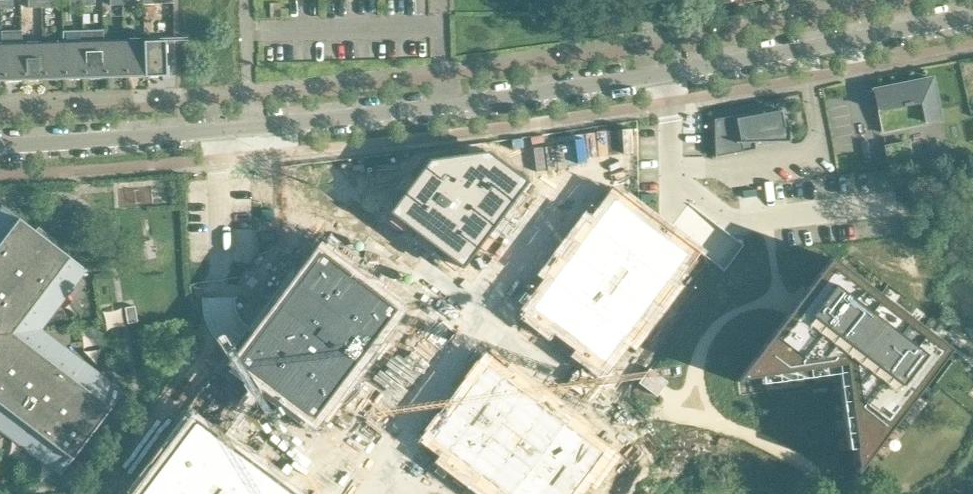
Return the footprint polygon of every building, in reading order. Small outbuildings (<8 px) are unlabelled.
[(13,0),(0,0),(1,9),(14,9),(13,0)] [(41,0),(28,0),(29,8),(41,8),(41,0)] [(281,18),(280,3),(270,3),(270,18),(281,18)] [(21,31),(1,32),(1,43),(3,82),(23,81),(22,42),(21,31)] [(84,79),(83,31),(62,32),(63,41),(64,80),(84,79)] [(105,78),(103,40),(103,31),(83,31),(84,79),(105,78)] [(175,38),(144,39),(145,77),(167,76),(176,76),(176,64),(175,41),(175,38)] [(125,78),(124,39),(103,40),(105,78),(125,78)] [(145,77),(144,39),(124,39),(125,78),(145,77)] [(64,80),(63,41),(42,42),(43,80),(64,80)] [(43,80),(42,42),(22,42),(23,81),(43,80)] [(932,79),(874,90),(881,126),(924,117),(925,123),(940,120),(932,79)] [(755,142),(764,142),(790,141),(789,126),(788,126),(784,126),(781,110),(756,115),(756,112),(714,119),(715,157),(755,149),(755,148),(755,142)] [(429,159),(389,212),(462,267),(527,181),(487,151),(429,159)] [(735,256),(596,441),(650,481),(841,227),(787,186),(735,256)] [(614,198),(531,308),(564,332),(573,338),(605,363),(688,254),(614,198)] [(62,290),(65,293),(84,269),(87,272),(88,271),(54,245),(57,241),(38,227),(35,231),(2,205),(1,206),(5,209),(0,215),(0,420),(28,442),(26,446),(61,473),(58,476),(59,477),(85,443),(89,446),(103,428),(99,425),(125,391),(124,390),(121,394),(86,367),(83,371),(31,331),(62,290)] [(121,493),(339,493),(459,333),(321,228),(236,341),(121,493)] [(793,306),(736,382),(741,381),(742,380),(761,377),(760,375),(825,367),(826,379),(827,380),(827,382),(829,383),(830,384),(831,385),(833,385),(835,385),(836,385),(838,384),(839,383),(840,381),(840,379),(841,378),(840,376),(844,376),(857,466),(855,468),(856,473),(923,385),(946,355),(951,349),(830,257),(820,271),(793,306)] [(128,324),(138,322),(135,306),(125,308),(128,324)] [(429,439),(503,493),(572,493),(604,452),(486,363),(463,395),(453,408),(429,439)]
